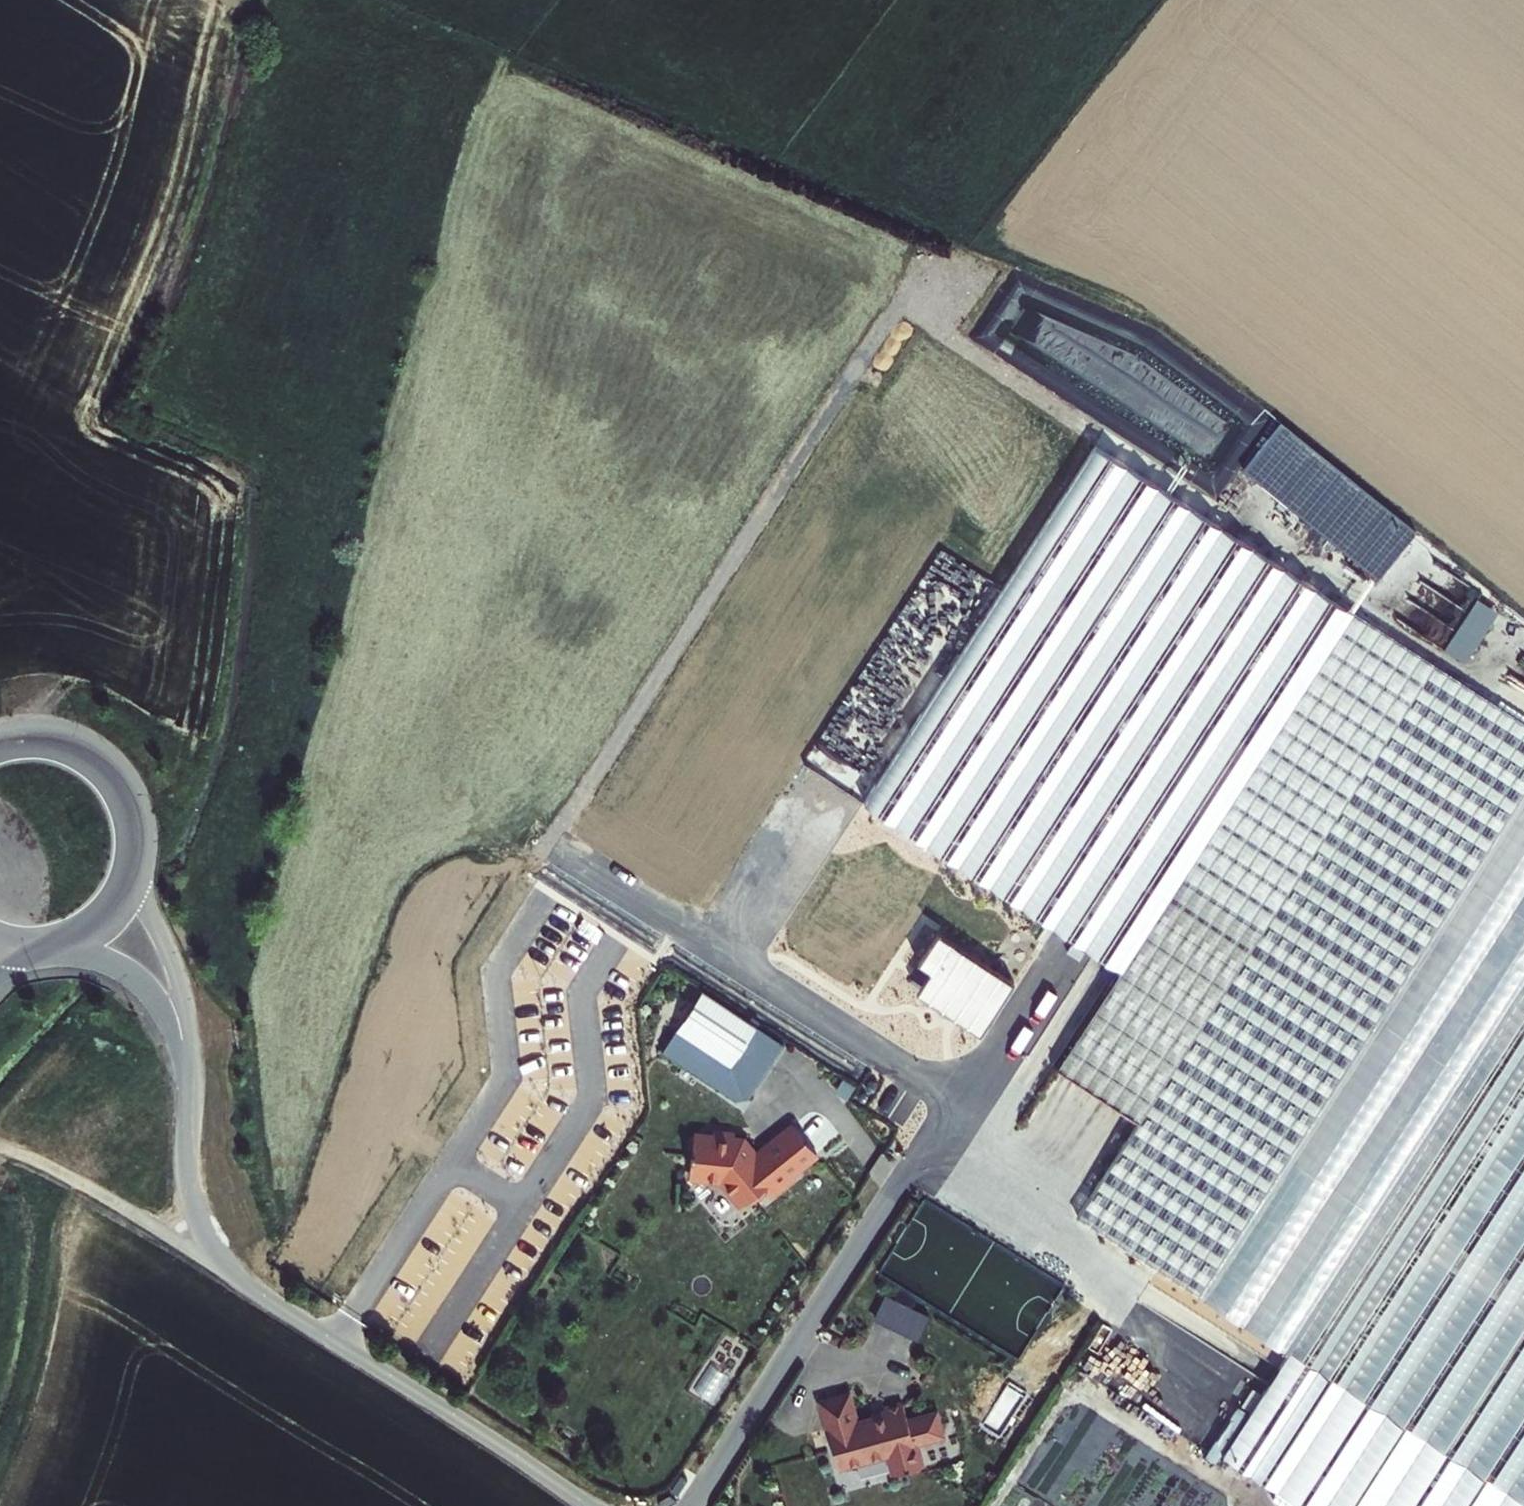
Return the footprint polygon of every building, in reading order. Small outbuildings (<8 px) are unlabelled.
[(863,805),(989,885),(1120,970),(1117,974),(1056,1068),(1135,1119),(1073,1213),(1285,1351),(1523,979),(1523,724),(1346,609),(1372,570),(1244,487),(1219,526),(1093,444),(863,805)] [(1466,663),(1497,611),(1475,598),(1444,649),(1466,663)] [(989,885),(986,890),(1117,974),(1120,970),(989,885)] [(1285,1351),(1220,1451),(1304,1505),(1523,1505),(1523,979),(1285,1351)] [(711,992),(684,1034),(742,1071),(769,1030),(711,992)] [(684,1034),(672,1054),(753,1107),(792,1045),(769,1030),(742,1071),(684,1034)] [(755,1156),(743,1140),(743,1138),(734,1137),(734,1133),(713,1131),(712,1137),(694,1135),(689,1177),(712,1180),(717,1175),(739,1201),(746,1202),(751,1198),(753,1201),(766,1191),(771,1196),(795,1177),(792,1174),(816,1153),(793,1125),(755,1156)] [(884,1294),(873,1320),(917,1339),(928,1314),(884,1294)] [(818,1401),(835,1466),(887,1452),(893,1473),(917,1467),(911,1444),(940,1436),(934,1413),(905,1420),(901,1404),(883,1409),(884,1413),(881,1419),(873,1421),(872,1418),(855,1423),(847,1393),(818,1401)] [(1148,1505),(1218,1505),(1218,1469),(1149,1468),(1148,1505)]
